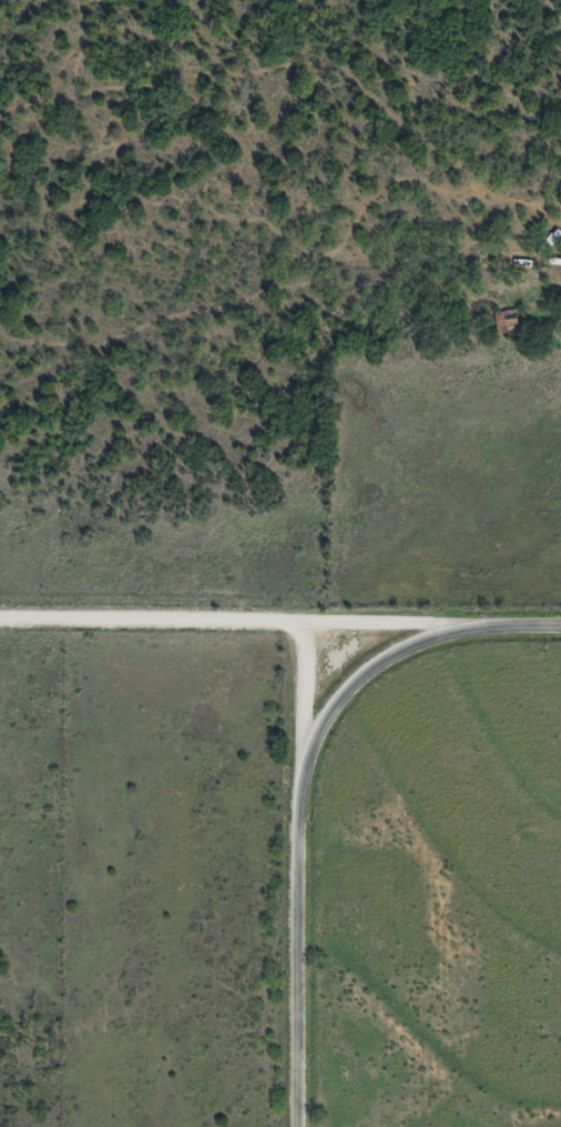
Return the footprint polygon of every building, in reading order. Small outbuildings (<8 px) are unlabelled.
[(518,334),(519,310),(496,310),(495,334),(518,334)]
